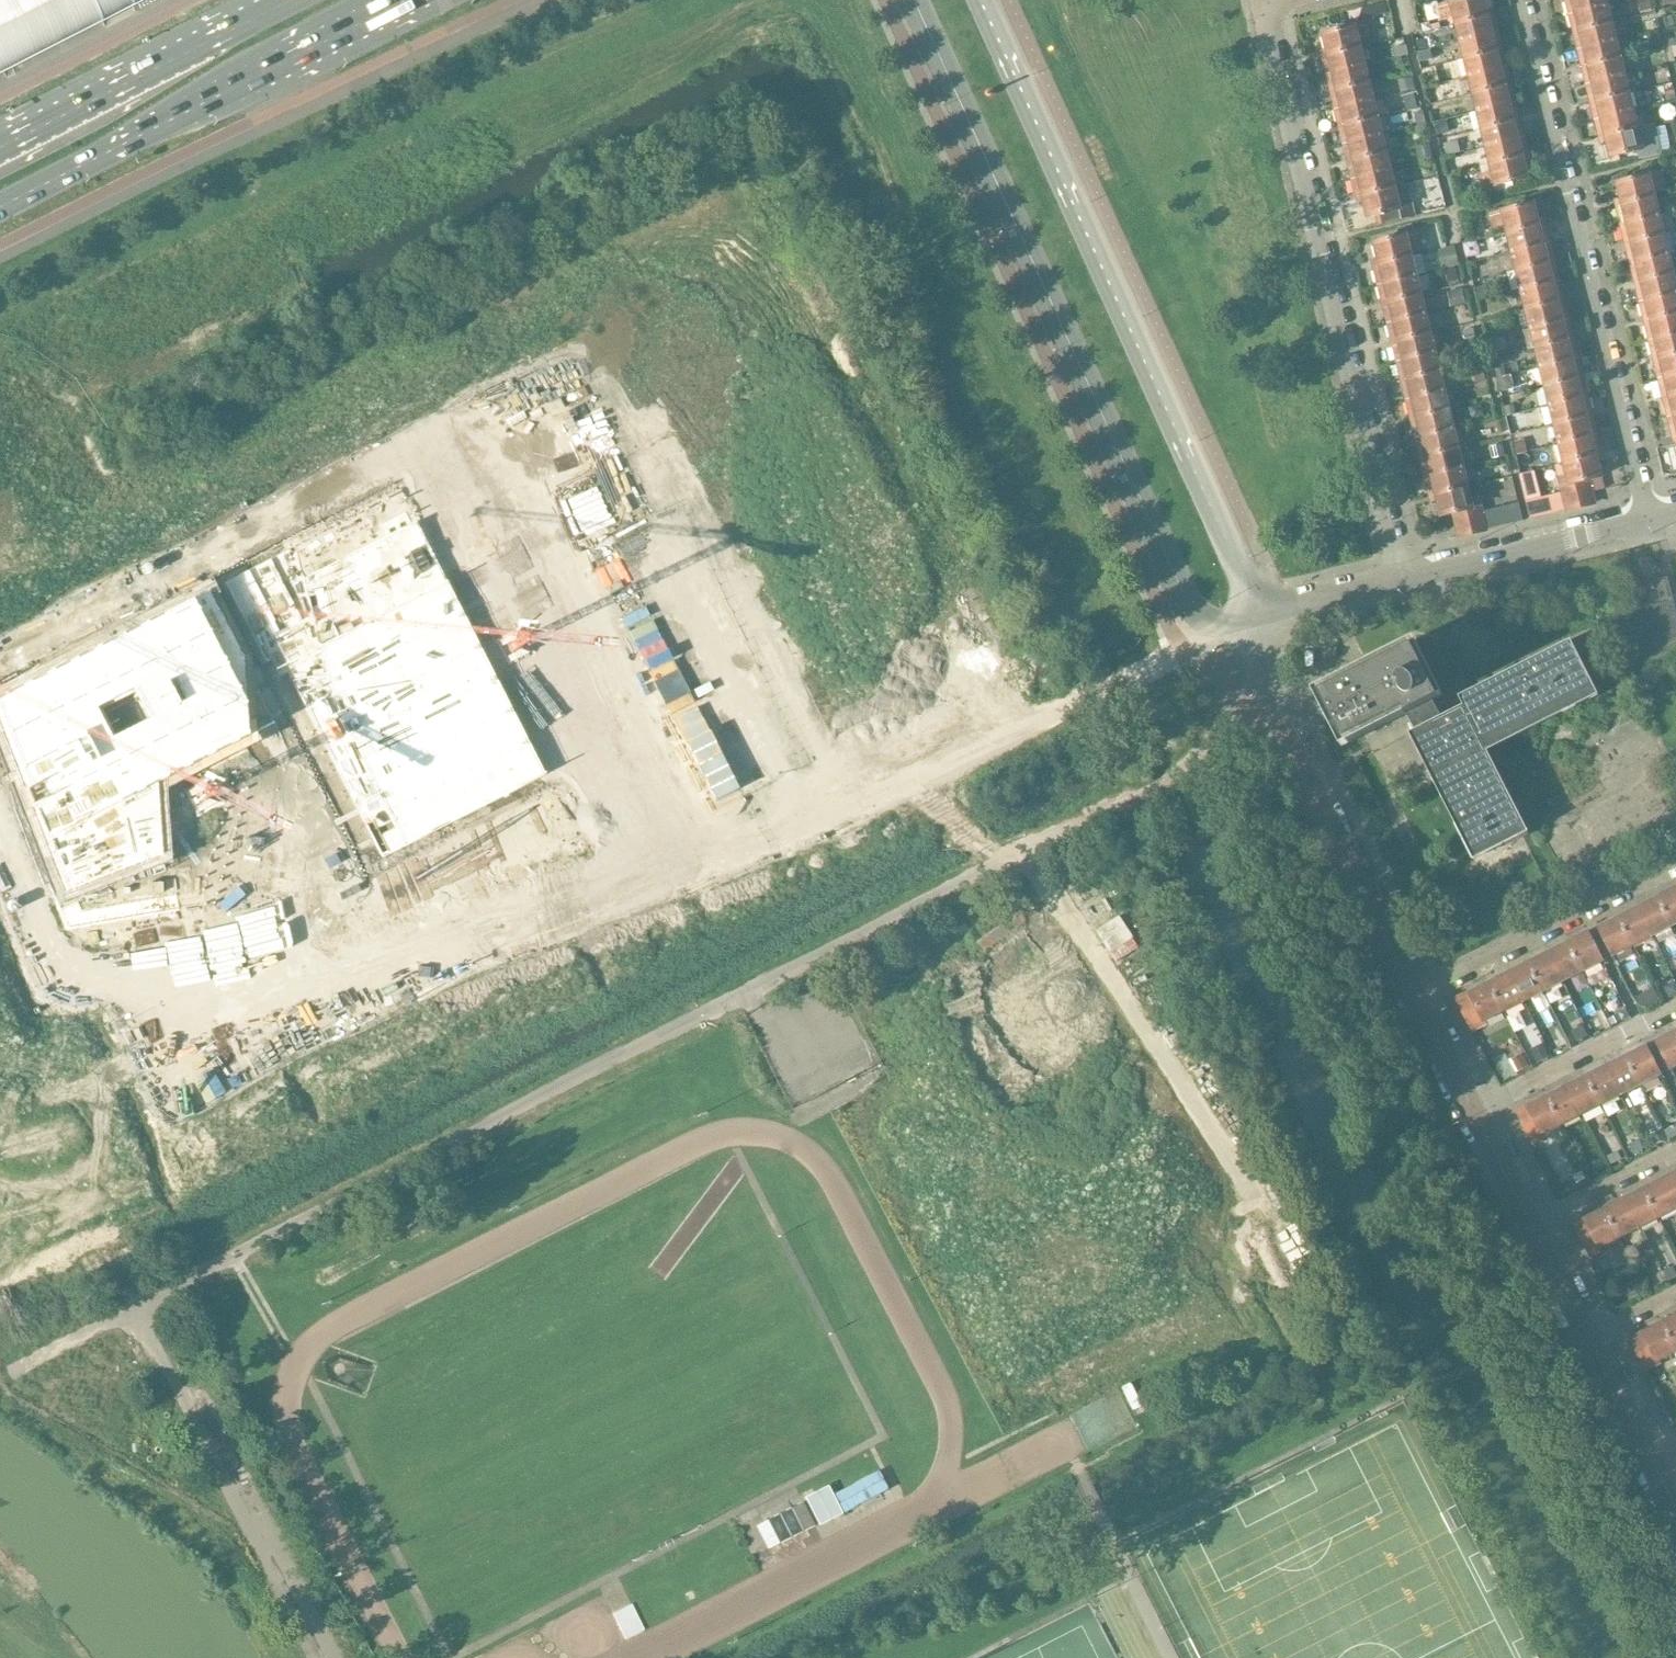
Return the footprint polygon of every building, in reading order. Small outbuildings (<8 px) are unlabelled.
[(133,0),(0,0),(0,68),(133,0)] [(1439,6),(1442,19),(1454,15),(1456,25),(1487,17),(1483,0),(1461,0),(1439,6)] [(1570,15),(1606,6),(1605,0),(1566,0),(1570,15)] [(1649,0),(1639,0),(1638,0),(1640,11),(1651,8),(1649,0)] [(1606,6),(1570,15),(1574,33),(1611,24),(1606,6)] [(1493,15),(1487,17),(1456,25),(1460,42),(1497,33),(1493,15)] [(1667,18),(1669,27),(1675,25),(1675,17),(1675,15),(1667,18)] [(1357,39),(1370,36),(1366,23),(1323,34),(1328,56),(1360,48),(1357,39)] [(1611,24),(1574,33),(1578,50),(1615,41),(1611,24)] [(1497,33),(1460,42),(1465,60),(1502,50),(1497,33)] [(1425,40),(1416,42),(1418,50),(1427,48),(1425,40)] [(1615,41),(1578,50),(1583,68),(1620,59),(1615,41)] [(1405,54),(1403,45),(1394,48),(1396,57),(1405,54)] [(1360,48),(1328,56),(1323,57),(1327,75),(1364,65),(1360,48)] [(1430,49),(1416,53),(1418,62),(1433,59),(1430,49)] [(1502,50),(1465,60),(1469,77),(1506,68),(1502,50)] [(1620,59),(1583,68),(1587,86),(1624,77),(1620,59)] [(1364,65),(1327,75),(1331,92),(1368,83),(1364,65)] [(1506,68),(1469,77),(1473,95),(1510,86),(1506,68)] [(1413,77),(1399,81),(1402,94),(1416,90),(1413,77)] [(1624,77),(1587,86),(1591,103),(1628,95),(1624,77)] [(1368,83),(1331,92),(1336,110),(1373,101),(1368,83)] [(1510,86),(1473,95),(1478,112),(1515,103),(1510,86)] [(1664,90),(1667,102),(1675,100),(1675,99),(1673,88),(1664,90)] [(1628,95),(1591,103),(1595,120),(1632,111),(1628,95)] [(1373,101),(1336,110),(1340,127),(1377,119),(1373,101)] [(1515,103),(1478,112),(1482,130),(1519,121),(1515,103)] [(1421,111),(1414,113),(1417,127),(1425,125),(1421,111)] [(1632,111),(1595,120),(1600,137),(1605,136),(1637,128),(1632,111)] [(1377,119),(1340,127),(1344,145),(1381,136),(1377,119)] [(1446,120),(1433,123),(1437,136),(1449,133),(1446,120)] [(1519,121),(1482,130),(1486,147),(1523,138),(1519,121)] [(1637,128),(1605,136),(1611,158),(1654,147),(1651,134),(1639,137),(1637,128)] [(1381,136),(1344,145),(1348,162),(1385,153),(1381,136)] [(1523,138),(1486,147),(1490,164),(1522,157),(1527,155),(1523,138)] [(1443,144),(1446,156),(1461,153),(1458,141),(1443,144)] [(1429,145),(1416,148),(1419,163),(1433,160),(1429,145)] [(1385,153),(1348,162),(1353,179),(1390,170),(1385,153)] [(1527,178),(1522,157),(1490,164),(1493,173),(1480,176),(1484,189),(1494,186),(1496,194),(1514,190),(1512,182),(1527,178)] [(1390,170),(1353,179),(1357,197),(1363,196),(1394,188),(1390,170)] [(1660,173),(1617,183),(1622,205),(1654,198),(1651,188),(1663,185),(1660,173)] [(1411,207),(1408,194),(1396,197),(1394,188),(1363,196),(1368,217),(1398,210),(1399,214),(1409,212),(1408,208),(1411,207)] [(1654,198),(1622,205),(1617,206),(1621,226),(1658,217),(1654,198)] [(1533,204),(1490,215),(1493,227),(1505,224),(1507,233),(1539,226),(1533,204)] [(1658,217),(1621,226),(1626,245),(1663,236),(1658,217)] [(1539,226),(1507,233),(1512,253),(1549,244),(1544,224),(1539,226)] [(1411,225),(1397,228),(1399,237),(1413,233),(1411,225)] [(1399,237),(1374,243),(1380,265),(1411,257),(1408,248),(1421,245),(1418,232),(1413,233),(1399,237)] [(1663,236),(1626,245),(1631,264),(1668,255),(1663,236)] [(1549,244),(1512,253),(1517,272),(1554,263),(1549,244)] [(1447,248),(1439,250),(1444,267),(1458,264),(1453,247),(1447,248)] [(1668,255),(1631,264),(1636,284),(1672,275),(1668,255)] [(1411,257),(1380,265),(1374,266),(1379,286),(1416,277),(1411,257)] [(1554,263),(1517,272),(1522,291),(1559,282),(1554,263)] [(1454,267),(1444,270),(1447,283),(1457,280),(1454,267)] [(1636,284),(1640,302),(1675,293),(1675,289),(1672,275),(1636,284)] [(1416,277),(1379,286),(1383,305),(1420,296),(1416,277)] [(1559,282),(1522,291),(1526,311),(1563,302),(1559,282)] [(1483,286),(1476,288),(1479,300),(1486,299),(1483,286)] [(1460,290),(1447,293),(1451,307),(1464,303),(1460,290)] [(1640,302),(1645,322),(1675,314),(1675,293),(1640,302)] [(1420,296),(1383,305),(1388,324),(1425,315),(1420,296)] [(1563,302),(1526,311),(1531,329),(1568,320),(1563,302)] [(1645,322),(1650,341),(1675,334),(1675,314),(1645,322)] [(1425,315),(1388,324),(1393,343),(1430,334),(1425,315)] [(1568,320),(1531,329),(1536,348),(1572,339),(1568,320)] [(1465,343),(1475,341),(1473,329),(1463,331),(1465,343)] [(1430,334),(1393,343),(1397,362),(1434,353),(1430,334)] [(1650,341),(1654,360),(1675,354),(1675,334),(1650,341)] [(1572,339),(1536,348),(1540,368),(1577,359),(1572,339)] [(1474,343),(1465,345),(1468,359),(1478,356),(1474,343)] [(1434,353),(1397,362),(1402,381),(1439,372),(1434,353)] [(1654,360),(1659,378),(1675,374),(1675,354),(1654,360)] [(1577,359),(1540,368),(1545,386),(1582,377),(1577,359)] [(1517,362),(1510,364),(1513,374),(1520,373),(1517,362)] [(1495,370),(1497,378),(1505,376),(1503,368),(1495,370)] [(1476,382),(1484,380),(1482,369),(1473,371),(1476,382)] [(1439,372),(1402,381),(1407,400),(1444,391),(1439,372)] [(1659,378),(1663,398),(1675,395),(1675,374),(1659,378)] [(1511,375),(1497,378),(1500,392),(1514,389),(1511,375)] [(1582,377),(1545,386),(1550,406),(1586,397),(1582,377)] [(1444,391),(1407,400),(1411,419),(1448,411),(1444,391)] [(1663,398),(1668,416),(1675,414),(1675,395),(1663,398)] [(1586,397),(1550,406),(1554,425),(1591,416),(1586,397)] [(1505,407),(1507,415),(1514,413),(1512,405),(1505,407)] [(1448,411),(1411,419),(1416,439),(1453,430),(1448,411)] [(1591,416),(1554,425),(1559,445),(1596,436),(1591,416)] [(1453,430),(1416,439),(1421,458),(1458,449),(1453,430)] [(1596,436),(1559,445),(1564,463),(1595,456),(1601,454),(1596,436)] [(1524,439),(1514,441),(1516,455),(1527,452),(1524,439)] [(1502,445),(1490,448),(1493,458),(1504,456),(1502,445)] [(1458,449),(1421,458),(1426,478),(1463,469),(1458,449)] [(1600,477),(1595,456),(1564,463),(1567,476),(1569,485),(1588,480),(1600,477)] [(1463,469),(1426,478),(1430,496),(1436,495),(1467,487),(1463,469)] [(1535,472),(1520,476),(1526,502),(1541,498),(1535,472)] [(1594,503),(1591,493),(1588,480),(1569,485),(1567,476),(1559,477),(1567,510),(1594,503)] [(1482,513),(1478,497),(1470,499),(1467,487),(1436,495),(1441,517),(1453,514),(1459,537),(1486,530),(1485,526),(1482,513)] [(1554,495),(1526,502),(1529,514),(1557,507),(1554,495)] [(1508,507),(1482,513),(1485,526),(1511,519),(1508,507)] [(584,851),(416,521),(301,580),(309,614),(238,649),(203,667),(241,741),(248,738),(300,712),(321,753),(307,760),(288,758),(279,768),(266,881),(273,885),(280,874),(292,882),(285,893),(342,930),(584,851)] [(1644,583),(1650,606),(1634,609),(1647,663),(1675,656),(1675,613),(1667,577),(1644,583)] [(54,897),(55,897),(65,893),(162,856),(157,783),(241,741),(203,667),(238,649),(208,590),(0,697),(0,757),(54,897)] [(1459,696),(1462,702),(1464,706),(1441,717),(1433,701),(1439,698),(1412,646),(1320,693),(1344,740),(1404,710),(1406,714),(1407,714),(1415,729),(1409,732),(1474,860),(1529,832),(1492,760),(1488,751),(1488,750),(1599,692),(1572,639),(1459,696)] [(1411,834),(1402,839),(1407,849),(1416,845),(1411,834)] [(1658,897),(1672,925),(1675,923),(1675,888),(1658,897)] [(1658,897),(1638,907),(1652,935),(1672,925),(1658,897)] [(1638,907),(1619,917),(1633,944),(1652,935),(1638,907)] [(1116,962),(1141,949),(1122,915),(1098,928),(1116,962)] [(1619,917),(1599,928),(1612,955),(1633,944),(1619,917)] [(1588,933),(1568,943),(1582,970),(1602,960),(1588,933)] [(1568,943),(1549,953),(1562,980),(1582,970),(1568,943)] [(1549,953),(1529,963),(1543,990),(1562,980),(1549,953)] [(1529,963),(1510,973),(1523,1000),(1543,990),(1529,963)] [(1510,973),(1489,983),(1503,1011),(1523,1000),(1510,973)] [(1665,990),(1669,998),(1675,994),(1675,986),(1674,982),(1667,985),(1665,990)] [(1459,999),(1457,1000),(1472,1030),(1487,1023),(1485,1020),(1503,1011),(1489,983),(1469,993),(1468,992),(1459,997),(1459,999)] [(1653,988),(1636,996),(1641,1007),(1647,1010),(1661,1003),(1653,988)] [(1617,1014),(1608,1019),(1611,1026),(1621,1021),(1617,1014)] [(1582,1026),(1571,1032),(1576,1042),(1588,1036),(1582,1026)] [(1656,1041),(1670,1068),(1675,1065),(1675,1031),(1656,1041)] [(1646,1046),(1625,1057),(1639,1084),(1660,1074),(1646,1046)] [(1543,1047),(1532,1053),(1537,1062),(1548,1056),(1543,1047)] [(1522,1054),(1511,1061),(1517,1072),(1529,1066),(1522,1054)] [(1625,1057),(1606,1067),(1620,1094),(1639,1084),(1625,1057)] [(1606,1067),(1587,1076),(1601,1104),(1620,1094),(1606,1067)] [(1587,1076),(1567,1086),(1581,1114),(1601,1104),(1587,1076)] [(1567,1086),(1546,1097),(1560,1124),(1581,1114),(1567,1086)] [(1546,1097),(1517,1112),(1531,1139),(1560,1124),(1546,1097)] [(1664,1131),(1669,1140),(1675,1136),(1675,1124),(1664,1131)] [(1661,1129),(1650,1134),(1655,1145),(1666,1139),(1661,1129)] [(1639,1140),(1629,1145),(1633,1153),(1643,1148),(1639,1140)] [(1617,1152),(1607,1157),(1611,1164),(1621,1159),(1617,1152)] [(1600,1160),(1591,1164),(1595,1172),(1604,1168),(1600,1160)] [(1581,1172),(1573,1176),(1576,1183),(1585,1179),(1581,1172)] [(1663,1180),(1675,1205),(1675,1173),(1663,1180)] [(1644,1190),(1658,1217),(1675,1208),(1675,1205),(1663,1180),(1644,1190)] [(1644,1190),(1624,1200),(1638,1227),(1658,1217),(1644,1190)] [(1624,1200),(1604,1210),(1617,1237),(1638,1227),(1624,1200)] [(1604,1210),(1575,1225),(1588,1252),(1617,1237),(1604,1210)] [(1662,1271),(1667,1282),(1675,1278),(1675,1273),(1673,1267),(1662,1271)] [(1638,1280),(1624,1286),(1630,1299),(1644,1293),(1638,1280)] [(1661,1323),(1675,1351),(1675,1350),(1675,1316),(1661,1323)] [(1661,1323),(1629,1340),(1645,1370),(1671,1357),(1669,1354),(1675,1351),(1661,1323)] [(1667,1408),(1673,1419),(1675,1418),(1675,1403),(1667,1408)] [(842,1513),(827,1485),(813,1492),(804,1497),(819,1525),(842,1513)] [(802,1502),(767,1520),(779,1543),(814,1526),(802,1502)]
